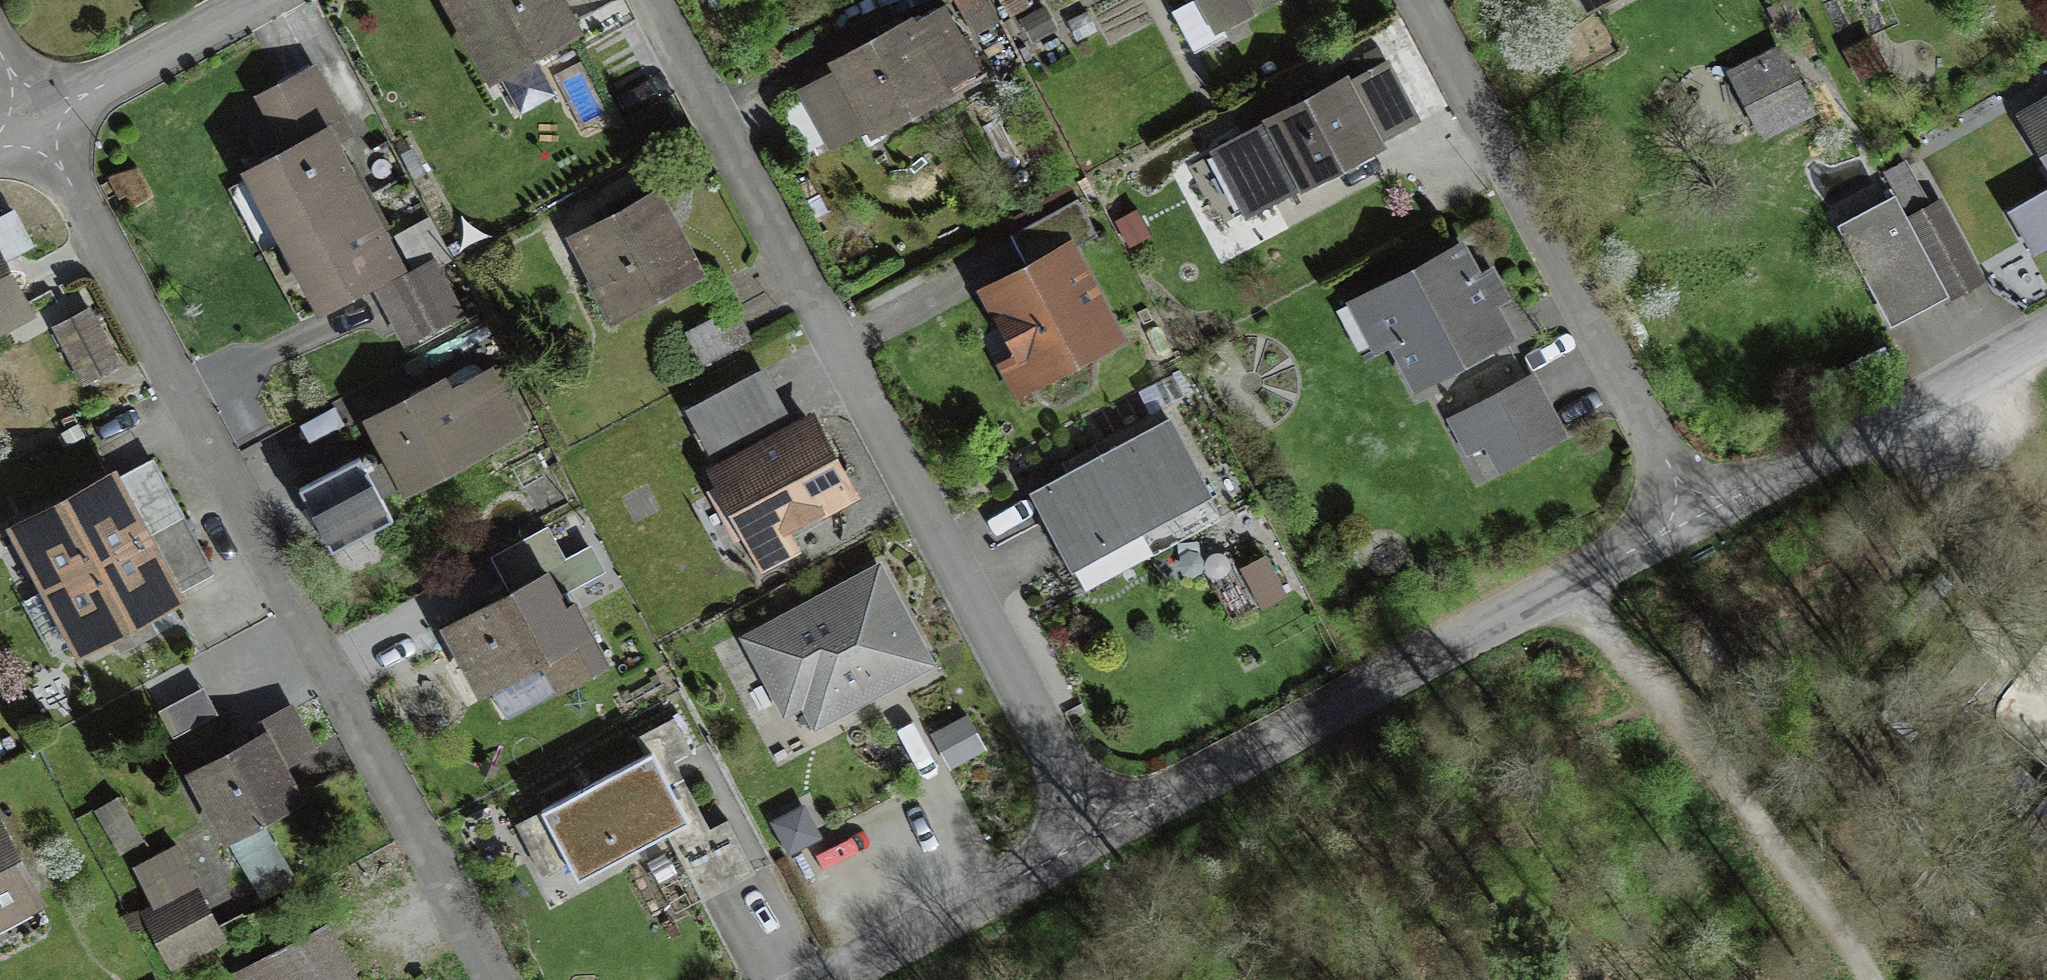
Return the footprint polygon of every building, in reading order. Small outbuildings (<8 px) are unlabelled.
[(492,68),(563,30),(546,0),(456,0),(492,68)] [(1171,11),(1185,39),(1262,0),(1192,0),(1171,11)] [(942,18),(810,84),(841,145),(973,80),(942,18)] [(1780,49),(1732,73),(1763,136),(1811,112),(1780,49)] [(1377,68),(1275,122),(1306,178),(1407,124),(1377,68)] [(313,73),(263,101),(291,153),(252,175),(284,231),(355,196),(318,126),(337,115),(313,73)] [(2024,114),(2046,158),(2046,102),(2024,114)] [(1229,136),(1179,165),(1212,223),(1262,195),(1229,136)] [(388,261),(355,196),(284,231),(318,296),(388,261)] [(653,198),(577,240),(618,313),(693,272),(653,198)] [(1946,292),(1895,198),(1844,226),(1894,320),(1946,292)] [(1029,272),(985,296),(1032,382),(1111,339),(1063,250),(1089,236),(1072,205),(1011,238),(1029,272)] [(422,222),(402,232),(421,271),(385,288),(409,336),(465,309),(422,222)] [(1460,248),(1351,306),(1373,348),(1390,339),(1413,384),(1501,337),(1484,307),(1503,297),(1490,273),(1477,279),(1460,248)] [(34,312),(0,251),(0,331),(34,312)] [(730,313),(685,334),(699,365),(745,343),(730,313)] [(91,314),(57,333),(86,382),(119,363),(91,314)] [(485,369),(374,428),(406,487),(517,427),(485,369)] [(756,374),(687,407),(754,545),(849,500),(811,422),(785,435),(756,374)] [(1530,380),(1453,419),(1482,475),(1559,436),(1530,380)] [(1169,426),(1038,492),(1073,560),(1204,493),(1169,426)] [(332,551),(392,519),(360,457),(299,489),(332,551)] [(0,534),(0,536),(34,599),(142,541),(110,477),(0,534)] [(142,541),(34,599),(67,660),(176,601),(142,541)] [(554,574),(449,631),(478,686),(542,652),(560,685),(601,663),(554,574)] [(875,576),(749,644),(795,730),(921,662),(875,576)] [(688,821),(660,767),(692,750),(673,715),(635,735),(645,754),(541,808),(578,879),(688,821)] [(261,722),(180,768),(226,846),(306,799),(261,722)] [(673,847),(702,900),(755,872),(727,819),(673,847)] [(42,911),(0,827),(0,932),(42,911)] [(198,896),(150,920),(171,963),(219,940),(198,896)] [(231,975),(234,979),(360,979),(328,922),(231,975)]
